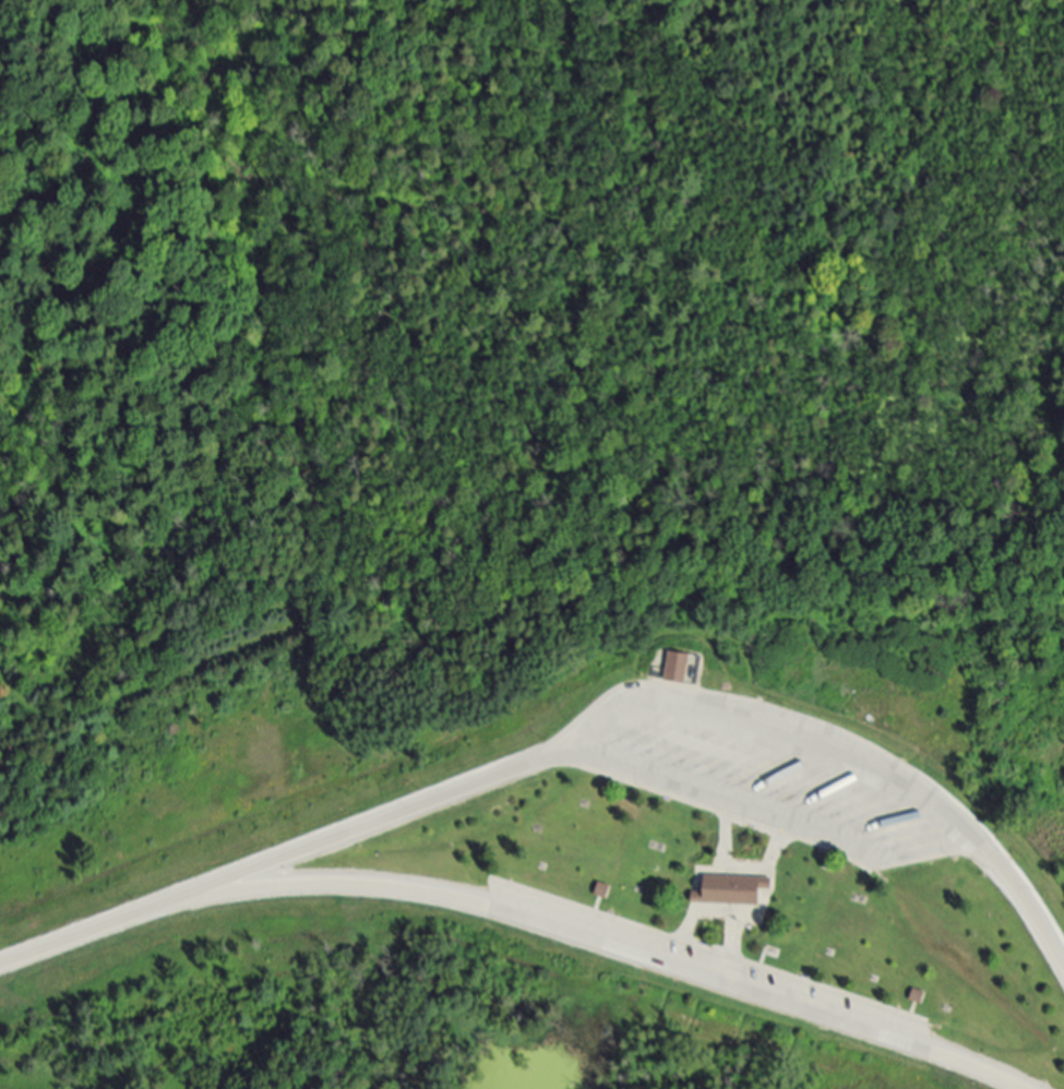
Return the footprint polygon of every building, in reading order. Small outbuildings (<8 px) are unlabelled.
[(690,682),(693,653),(672,651),(669,680),(690,682)] [(706,905),(706,877),(773,878),(773,889),(762,889),(762,906),(706,905)]
